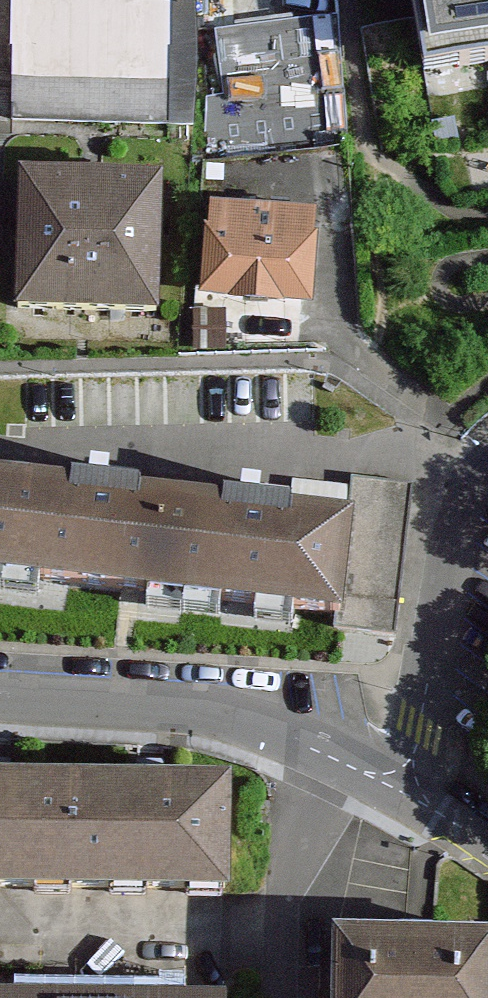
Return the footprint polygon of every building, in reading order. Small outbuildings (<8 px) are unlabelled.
[(17,118),(197,118),(192,0),(23,0),(17,118)] [(425,81),(487,70),(487,0),(411,0),(425,81)] [(351,23),(225,35),(232,110),(358,98),(351,23)] [(175,199),(37,196),(34,322),(171,325),(175,199)] [(331,221),(223,219),(222,314),(330,316),(331,221)] [(338,610),(350,514),(0,472),(0,570),(338,610)] [(338,610),(336,624),(395,630),(411,487),(352,480),(350,514),(338,610)] [(229,905),(230,787),(0,785),(0,903),(229,905)] [(335,944),(335,997),(487,997),(487,945),(335,944)]
